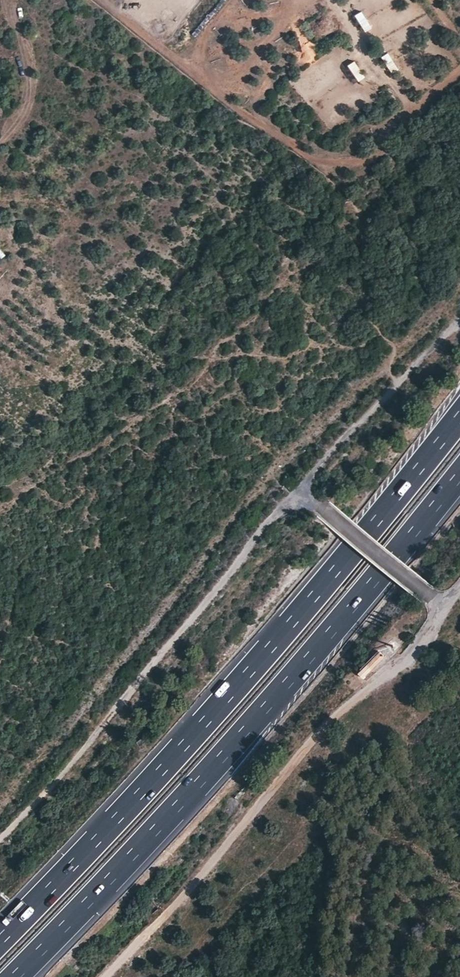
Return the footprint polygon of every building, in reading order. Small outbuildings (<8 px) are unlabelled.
[(362,12),(355,15),(364,33),(371,30),(362,12)] [(382,57),(389,74),(397,71),(390,54),(382,57)] [(354,62),(348,66),(358,83),(365,79),(354,62)] [(380,652),(385,658),(393,653),(388,646),(380,652)] [(363,680),(385,659),(378,652),(356,674),(363,680)]
